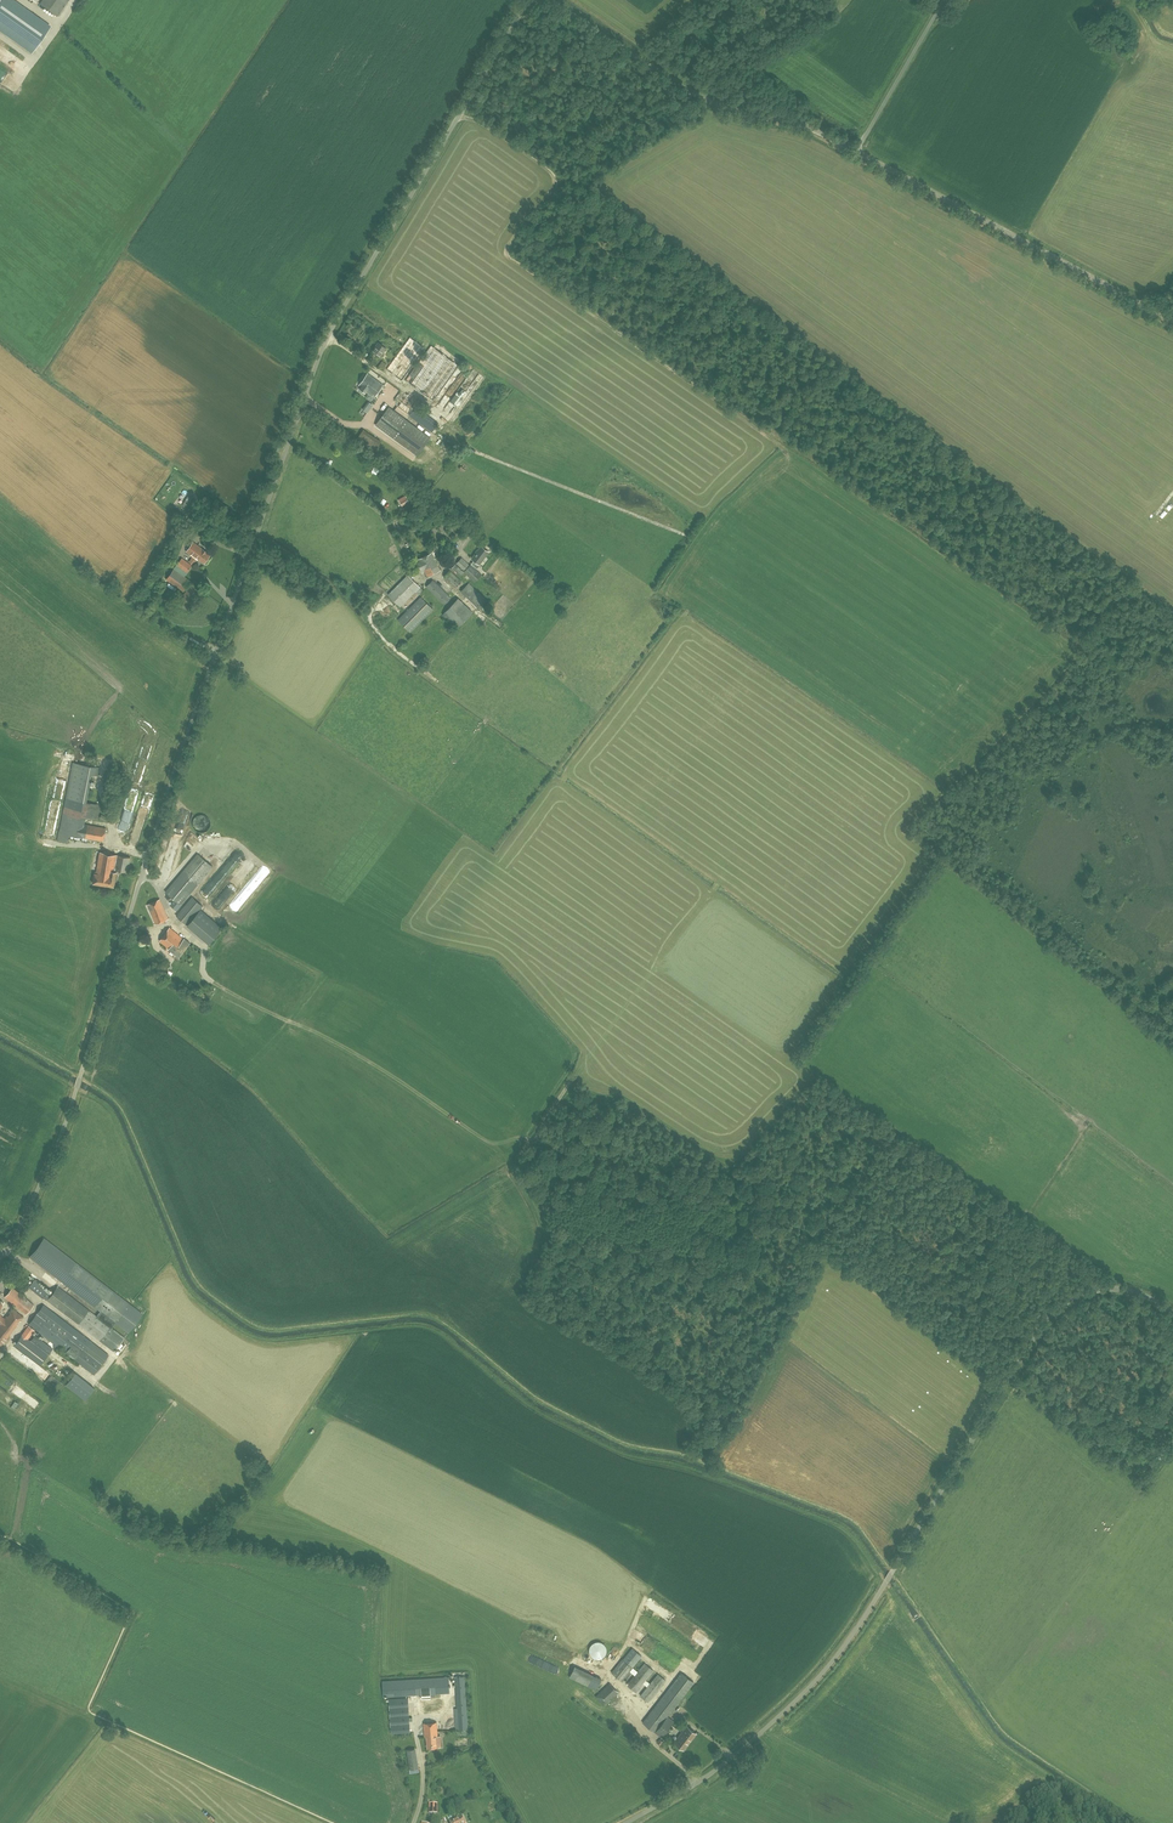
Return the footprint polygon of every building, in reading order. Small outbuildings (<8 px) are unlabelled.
[(13,0),(0,0),(0,28),(32,51),(50,26),(13,0)] [(69,0),(43,0),(40,4),(57,16),(69,0)] [(380,357),(387,348),(383,345),(378,342),(372,350),(380,357)] [(414,373),(412,375),(416,378),(413,381),(419,385),(423,379),(414,373)] [(374,397),(383,385),(368,374),(359,385),(361,387),(360,389),(365,393),(367,391),(374,397)] [(442,405),(450,393),(444,390),(437,402),(442,405)] [(417,456),(431,437),(389,406),(375,425),(417,456)] [(429,420),(438,427),(442,422),(433,415),(429,420)] [(374,452),(381,441),(364,429),(356,439),(374,452)] [(186,508),(195,496),(194,495),(191,493),(182,505),(185,507),(186,508)] [(406,494),(398,498),(403,504),(410,500),(406,494)] [(405,512),(415,507),(412,502),(402,507),(405,512)] [(197,523),(195,526),(203,531),(205,528),(197,523)] [(208,552),(193,542),(185,553),(190,556),(191,555),(192,556),(191,557),(192,558),(196,561),(197,559),(197,558),(197,557),(205,563),(210,556),(207,553),(208,552)] [(476,552),(472,559),(474,560),(479,564),(489,552),(481,546),(478,550),(476,552)] [(428,576),(440,570),(435,559),(435,558),(432,552),(415,561),(420,572),(424,570),(428,576)] [(165,571),(172,562),(166,558),(159,567),(165,571)] [(192,565),(189,563),(182,558),(177,565),(187,572),(192,565)] [(470,566),(461,558),(457,563),(465,571),(469,566),(470,566)] [(460,575),(464,571),(461,569),(456,564),(452,568),(457,573),(460,575)] [(471,565),(470,566),(469,566),(465,571),(464,572),(475,582),(481,574),(471,565)] [(184,576),(174,569),(171,572),(182,580),(184,576)] [(456,587),(461,581),(450,570),(444,576),(456,587)] [(182,580),(171,572),(167,579),(184,592),(191,581),(184,576),(182,580)] [(419,595),(423,590),(408,575),(388,594),(400,606),(415,591),(419,595)] [(445,605),(451,598),(433,580),(426,587),(445,605)] [(410,632),(433,609),(421,597),(398,620),(410,632)] [(452,605),(443,614),(457,628),(466,618),(452,605)] [(73,762),(68,788),(89,790),(92,774),(98,775),(99,767),(73,762)] [(60,831),(70,832),(72,823),(83,824),(84,815),(87,800),(89,791),(68,788),(60,831)] [(101,804),(87,800),(84,815),(99,818),(101,804)] [(72,823),(70,835),(104,841),(106,828),(83,824),(72,823)] [(70,832),(60,831),(58,840),(68,843),(70,832)] [(115,871),(115,870),(118,855),(100,852),(97,872),(95,871),(93,883),(114,887),(115,881),(117,881),(118,877),(116,877),(117,872),(115,871)] [(237,852),(231,861),(236,864),(242,855),(237,852)] [(176,910),(199,884),(213,867),(198,854),(165,892),(177,902),(173,907),(176,910)] [(131,857),(118,855),(115,870),(128,872),(131,857)] [(221,908),(248,880),(242,875),(215,902),(221,908)] [(209,895),(220,885),(215,880),(205,890),(209,895)] [(235,904),(239,909),(255,894),(250,889),(235,904)] [(203,906),(193,897),(176,916),(187,925),(200,909),(203,906)] [(156,924),(168,919),(161,899),(148,904),(156,924)] [(205,913),(200,909),(187,925),(193,929),(205,913)] [(179,957),(191,943),(185,938),(184,939),(170,928),(159,941),(169,948),(169,949),(179,957)] [(62,1281),(77,1263),(44,1238),(30,1256),(62,1281)] [(128,1302),(77,1263),(62,1281),(100,1311),(114,1322),(128,1302)] [(34,1280),(29,1287),(43,1298),(44,1297),(47,1299),(51,1294),(34,1280)] [(97,1316),(59,1286),(48,1300),(100,1340),(110,1326),(112,1328),(115,1323),(100,1311),(97,1316)] [(17,1291),(12,1287),(5,1297),(10,1300),(17,1291)] [(17,1291),(10,1300),(27,1314),(34,1304),(17,1291)] [(143,1314),(128,1302),(114,1322),(115,1323),(128,1333),(143,1314)] [(29,1324),(69,1355),(76,1360),(91,1341),(44,1305),(29,1324)] [(6,1315),(1,1324),(11,1333),(18,1325),(17,1324),(20,1320),(21,1321),(24,1317),(12,1308),(9,1312),(11,1313),(8,1316),(6,1315)] [(1,1324),(0,1325),(0,1344),(1,1345),(11,1333),(1,1324)] [(35,1330),(29,1325),(14,1345),(40,1365),(48,1354),(31,1340),(28,1338),(29,1337),(31,1339),(33,1336),(31,1334),(35,1330)] [(112,1328),(110,1326),(100,1340),(114,1352),(125,1337),(112,1328)] [(53,1348),(35,1334),(31,1340),(48,1354),(53,1348)] [(108,1354),(91,1341),(76,1360),(93,1373),(108,1354)] [(633,1667),(642,1656),(632,1648),(623,1660),(622,1659),(612,1672),(621,1680),(628,1672),(628,1673),(630,1671),(635,1675),(627,1685),(636,1692),(643,1684),(647,1687),(640,1696),(648,1702),(666,1680),(658,1673),(650,1683),(646,1680),(654,1670),(645,1663),(638,1671),(633,1667)] [(596,1690),(601,1678),(575,1666),(573,1669),(569,1677),(596,1690)] [(662,1737),(674,1721),(668,1716),(694,1682),(682,1673),(643,1722),(662,1737)] [(456,1730),(468,1729),(467,1705),(465,1676),(455,1676),(456,1708),(454,1708),(456,1730)] [(389,1697),(431,1694),(450,1693),(449,1677),(433,1677),(413,1679),(388,1680),(382,1681),(383,1697),(389,1696),(389,1697)] [(605,1706),(619,1692),(609,1683),(595,1696),(605,1706)] [(391,1734),(410,1732),(408,1697),(389,1698),(391,1734)] [(438,1735),(437,1722),(424,1723),(425,1737),(426,1737),(427,1747),(442,1746),(441,1735),(438,1735)] [(684,1749),(696,1733),(687,1726),(675,1742),(684,1749)] [(409,1769),(419,1768),(416,1748),(406,1749),(409,1769)]
